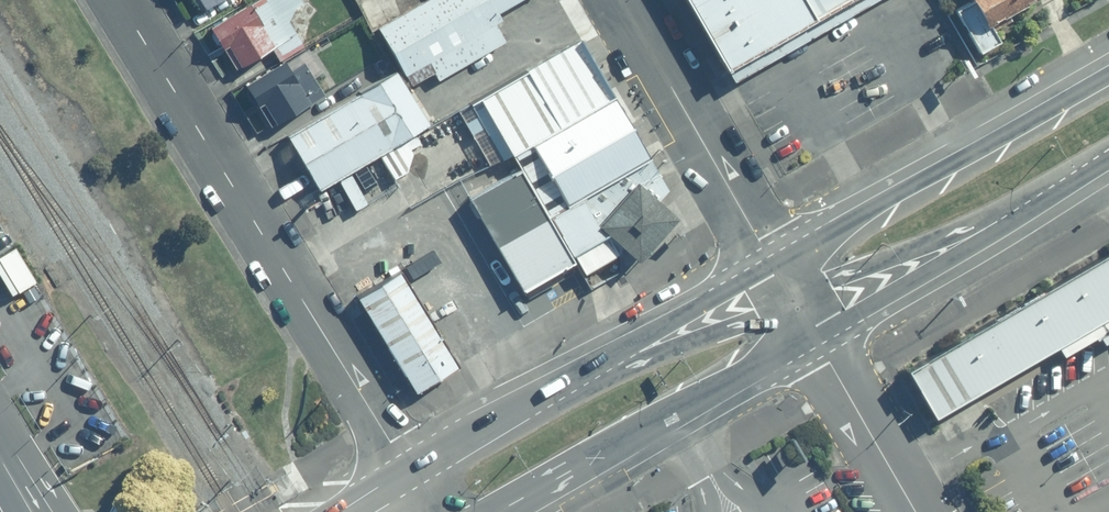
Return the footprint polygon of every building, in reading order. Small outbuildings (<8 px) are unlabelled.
[(198,12),(219,0),(191,0),(198,12)] [(294,26),(286,13),(309,0),(252,0),(205,25),(231,69),(272,47),(279,61),(305,47),(294,26)] [(389,26),(423,86),(513,35),(498,9),(514,0),(436,0),(389,26)] [(734,64),(843,0),(696,0),(734,64)] [(965,9),(953,16),(974,57),(995,46),(988,31),(1039,0),(960,0),(965,9)] [(286,60),(241,86),(266,129),(326,94),(306,60),(291,69),(286,60)] [(566,124),(535,65),(486,90),(517,150),(566,124)] [(433,125),(401,69),(295,129),(327,185),(433,125)] [(539,139),(569,196),(651,153),(621,96),(539,139)] [(579,195),(549,212),(570,250),(604,231),(633,254),(674,211),(656,197),(664,187),(648,160),(581,198),(579,195)] [(573,265),(523,167),(477,191),(528,288),(573,265)] [(0,252),(0,277),(9,293),(36,278),(17,243),(0,252)] [(916,371),(943,416),(1108,319),(1108,257),(916,371)] [(356,296),(414,390),(451,368),(394,274),(356,296)]
